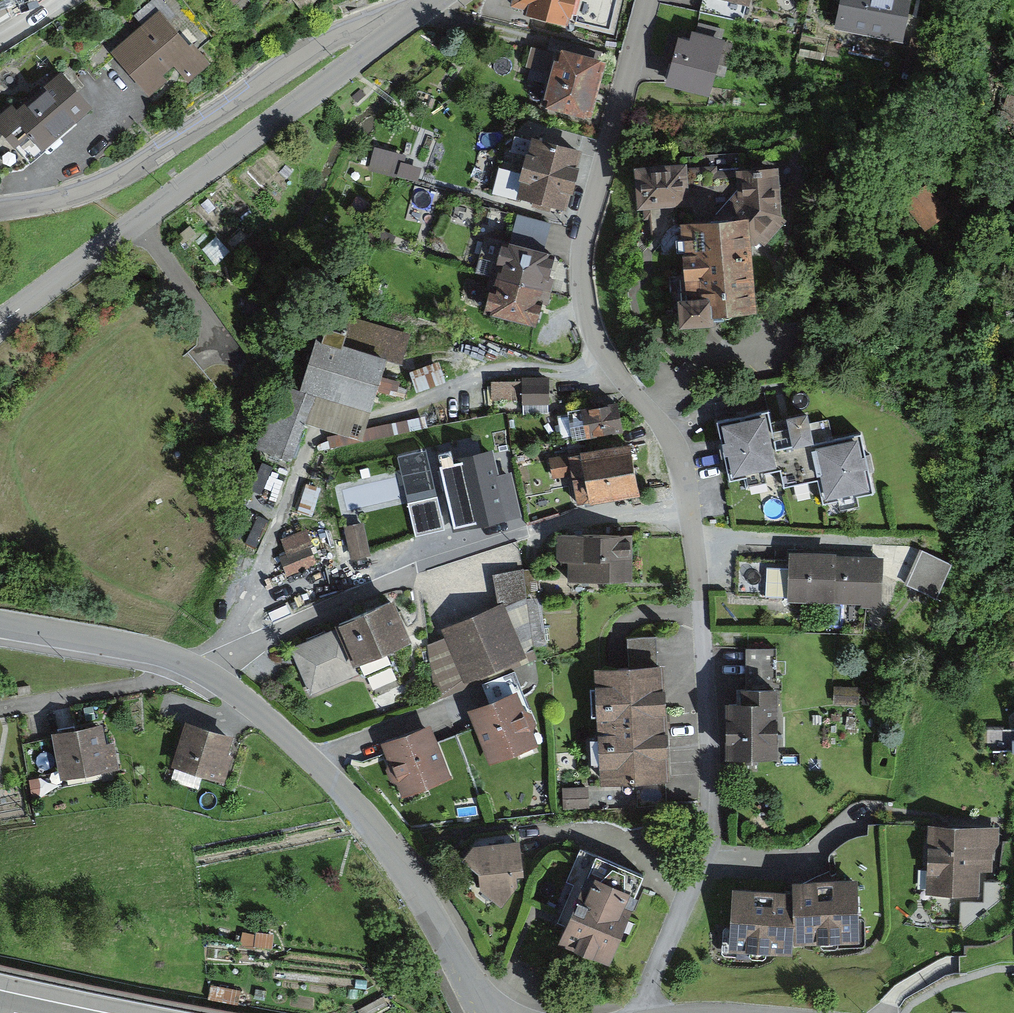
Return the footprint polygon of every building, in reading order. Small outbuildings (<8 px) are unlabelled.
[(246,15),(263,0),(232,0),(246,15)] [(514,7),(610,31),(618,0),(516,0),(514,7)] [(702,6),(748,22),(755,0),(704,0),(702,6)] [(925,13),(870,1),(865,22),(845,18),(837,53),(912,70),(925,13)] [(220,58),(171,6),(121,53),(170,105),(220,58)] [(730,51),(682,39),(670,92),(717,103),(730,51)] [(589,122),(604,63),(556,52),(541,110),(589,122)] [(105,108),(77,70),(8,122),(37,160),(105,108)] [(568,206),(581,148),(532,138),(520,196),(568,206)] [(412,150),(379,141),(372,166),(399,173),(403,157),(410,159),(412,150)] [(404,160),(401,175),(422,179),(425,164),(404,160)] [(684,169),(638,173),(640,208),(687,205),(684,169)] [(683,310),(684,329),(707,327),(706,319),(750,315),(745,261),(780,223),(777,172),(740,174),(741,204),(718,228),(684,231),(690,309),(683,310)] [(927,190),(908,204),(926,228),(945,213),(927,190)] [(507,243),(499,272),(549,285),(556,256),(507,243)] [(540,321),(549,285),(499,272),(490,309),(540,321)] [(291,368),(264,424),(298,440),(315,403),(368,428),(374,414),(406,347),(342,317),(313,379),(291,368)] [(615,405),(566,411),(569,440),(618,434),(615,405)] [(792,414),(728,425),(740,495),(804,484),(794,422),(792,414)] [(832,414),(794,422),(804,484),(842,476),(837,448),(832,414)] [(884,439),(837,448),(842,476),(847,505),(894,497),(884,439)] [(639,499),(632,442),(562,450),(568,507),(639,499)] [(513,528),(502,477),(444,489),(454,540),(513,528)] [(444,495),(413,498),(416,530),(447,527),(444,495)] [(346,522),(353,556),(374,552),(367,518),(346,522)] [(310,527),(280,535),(292,575),(322,567),(310,527)] [(647,532),(607,534),(609,597),(649,596),(647,532)] [(609,597),(607,534),(571,535),(574,598),(609,597)] [(954,567),(925,553),(909,585),(939,599),(954,567)] [(882,565),(790,563),(789,603),(881,606),(882,565)] [(534,664),(511,605),(426,638),(448,696),(534,664)] [(399,607),(295,648),(315,697),(355,681),(366,707),(429,681),(399,607)] [(760,650),(758,688),(808,691),(810,653),(760,650)] [(596,672),(601,786),(666,783),(661,669),(596,672)] [(757,702),(734,700),(729,767),(802,773),(808,691),(758,688),(757,702)] [(533,696),(478,713),(496,771),(551,754),(533,696)] [(232,791),(246,742),(192,726),(177,775),(232,791)] [(127,776),(122,727),(58,734),(63,783),(127,776)] [(449,780),(428,729),(378,748),(398,800),(449,780)] [(965,826),(929,826),(928,893),(978,893),(978,871),(997,872),(997,827),(965,826)] [(654,872),(588,846),(557,924),(623,950),(654,872)] [(518,849),(478,853),(468,864),(481,876),(482,892),(501,907),(515,889),(514,879),(521,879),(518,849)] [(870,881),(738,888),(742,952),(874,945),(870,881)]
